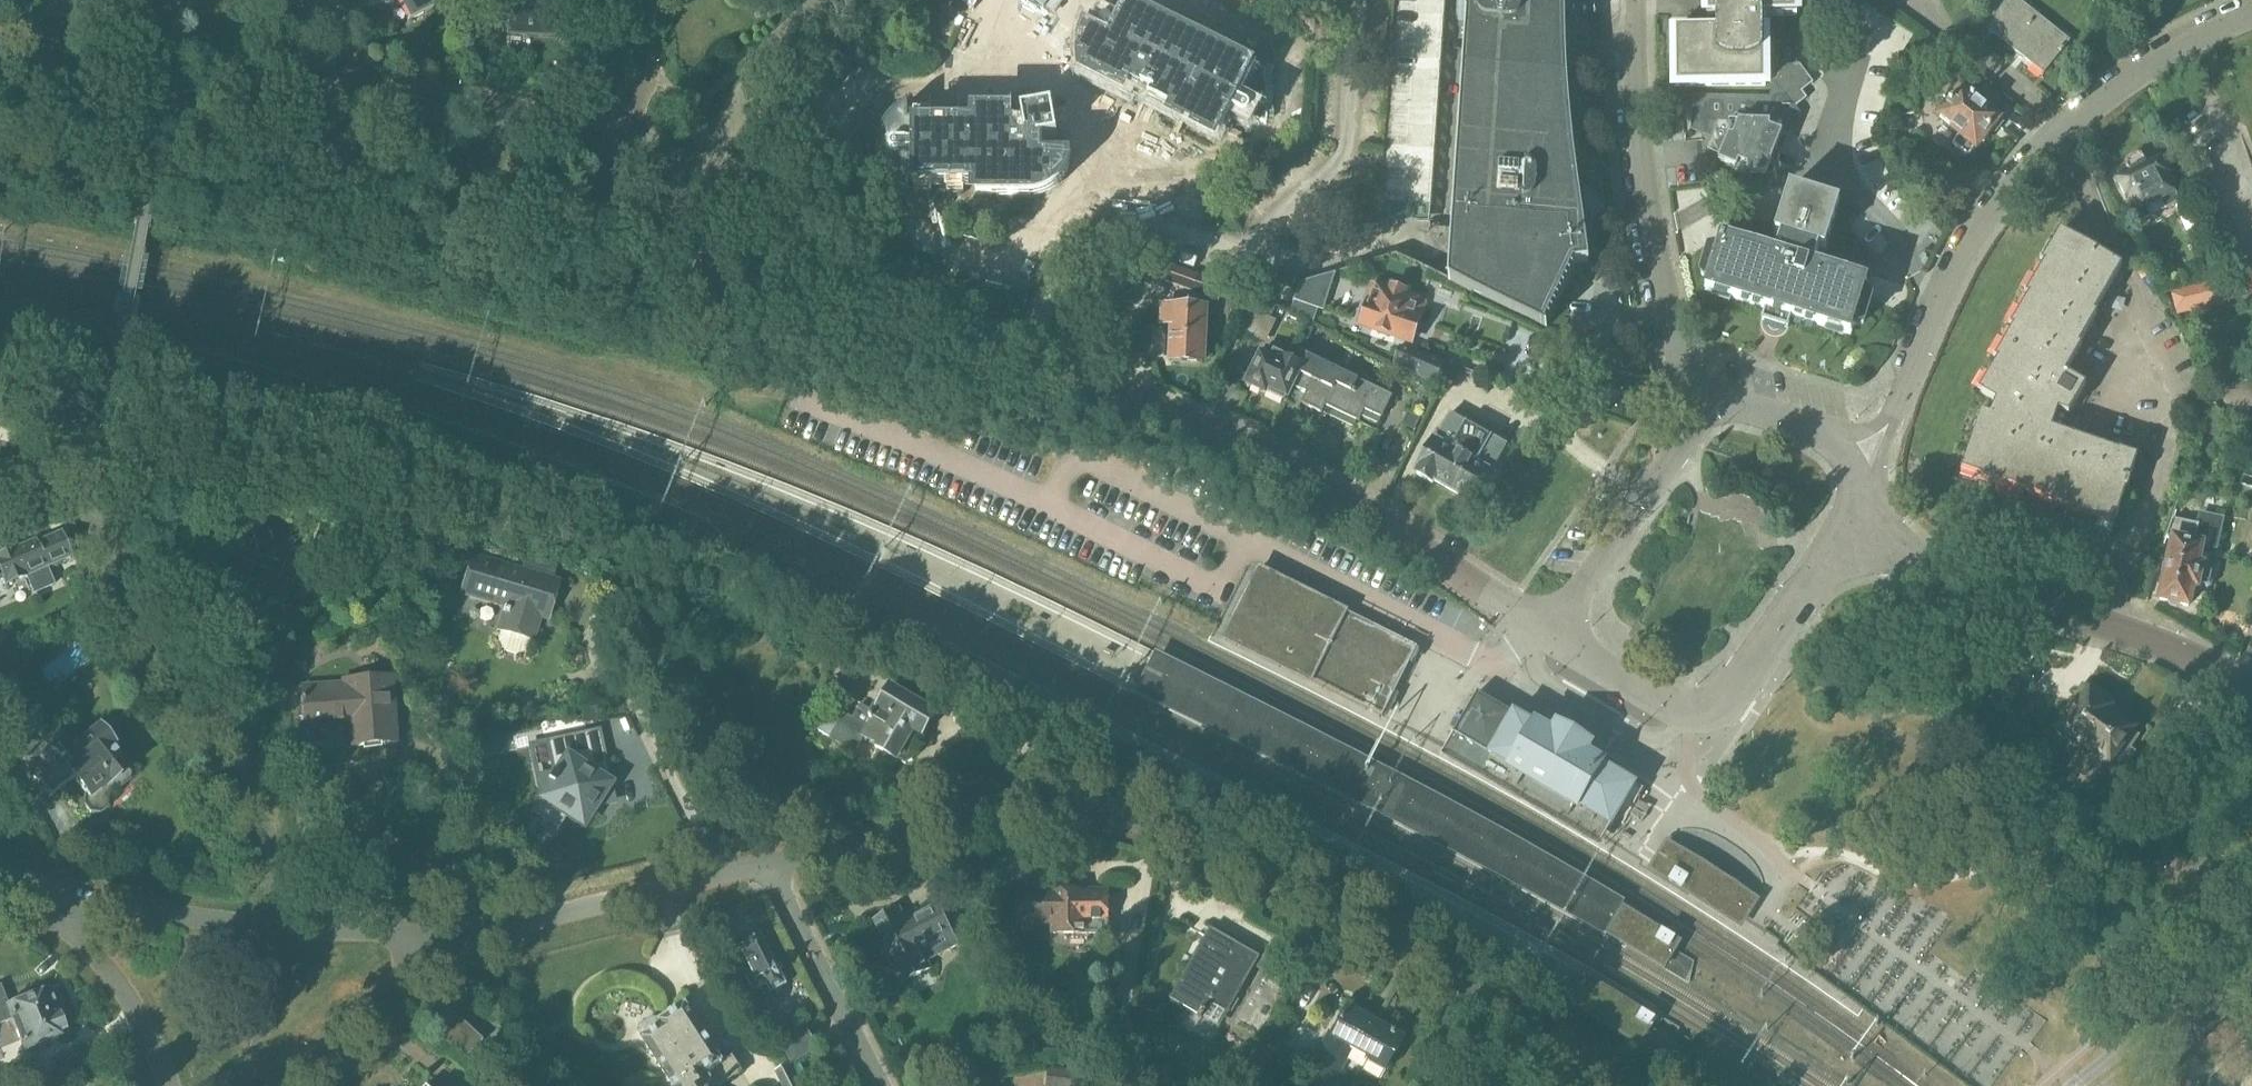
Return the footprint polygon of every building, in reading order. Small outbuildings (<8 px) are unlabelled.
[(409,18),(408,19),(409,20),(433,7),(430,0),(400,0),(409,18)] [(554,0),(509,0),(507,32),(552,35),(554,0)] [(1591,263),(1578,166),(1571,102),(1569,70),(1568,39),(1568,11),(1568,0),(1470,0),(1450,283),(1549,329),(1580,265),(1591,263)] [(1768,86),(1768,17),(1800,17),(1799,0),(1710,0),(1710,18),(1719,17),(1719,29),(1678,29),(1678,87),(1768,86)] [(2038,18),(2029,11),(2031,9),(2020,0),(2002,0),(1994,10),(1982,24),(2002,40),(2005,36),(2016,45),(2038,18)] [(1994,10),(2002,0),(1982,0),(1994,10)] [(2040,16),(2038,18),(2016,45),(2013,49),(2033,65),(2036,61),(2047,70),(2044,74),(2045,75),(2071,42),(2070,41),(2069,43),(2060,35),(2061,34),(2040,16)] [(1104,35),(1089,27),(1086,35),(1084,44),(1082,55),(1082,65),(1083,73),(1128,96),(1133,88),(1152,98),(1150,102),(1151,102),(1160,107),(1171,112),(1173,108),(1218,131),(1228,111),(1244,119),(1245,119),(1247,119),(1248,119),(1249,119),(1250,118),(1251,118),(1251,117),(1268,125),(1269,124),(1269,120),(1269,116),(1269,113),(1268,111),(1268,108),(1267,106),(1267,103),(1267,101),(1268,99),(1268,97),(1269,95),(1269,93),(1269,91),(1268,88),(1268,86),(1267,83),(1267,81),(1267,78),(1267,76),(1267,75),(1268,73),(1251,64),(1206,41),(1200,53),(1180,43),(1172,39),(1129,17),(1117,41),(1110,38),(1114,30),(1114,29),(1114,27),(1113,25),(1112,23),(1110,22),(1109,22),(1107,22),(1105,23),(1104,24),(1103,26),(1102,28),(1102,30),(1103,33),(1104,35)] [(1790,50),(1783,66),(1803,92),(1814,83),(1790,50)] [(1777,82),(1796,108),(1808,99),(1803,92),(1783,66),(1777,82)] [(1796,108),(1777,82),(1772,96),(1769,96),(1790,124),(1801,115),(1796,108)] [(1988,134),(1999,120),(1956,85),(1945,99),(1951,104),(1939,118),(1961,136),(1953,145),(1969,158),(1980,144),(1984,144),(1989,138),(1988,134)] [(1722,123),(1735,123),(1736,123),(1774,125),(1774,130),(1788,135),(1794,130),(1790,124),(1769,96),(1695,95),(1694,130),(1716,139),(1722,123)] [(1046,185),(1046,153),(1046,143),(1046,140),(1059,138),(1054,107),(1023,112),(1025,124),(915,123),(915,146),(896,146),(894,147),(893,147),(892,148),(892,150),(891,151),(892,153),(892,154),(893,155),(894,156),(895,157),(897,157),(915,157),(915,185),(1046,185)] [(1781,140),(1788,135),(1774,130),(1774,125),(1736,123),(1721,161),(1738,168),(1735,174),(1768,176),(1781,140)] [(311,153),(311,138),(295,138),(294,152),(311,153)] [(2189,175),(2194,187),(2213,174),(2216,171),(2208,161),(2211,159),(2210,158),(2189,175)] [(2141,221),(2181,201),(2168,174),(2169,173),(2164,163),(2163,164),(2160,159),(2120,179),(2122,184),(2121,184),(2125,194),(2127,194),(2141,221)] [(2221,184),(2213,174),(2194,187),(2199,199),(2218,187),(2221,184)] [(2226,196),(2218,187),(2199,199),(2205,213),(2223,199),(2226,196)] [(1777,256),(1724,240),(1722,249),(1712,251),(1704,276),(1711,284),(1708,292),(1768,310),(1765,320),(1790,328),(1794,318),(1853,336),(1855,328),(1865,325),(1873,300),(1866,293),(1869,284),(1815,268),(1821,249),(1826,250),(1841,204),(1792,189),(1777,235),(1783,237),(1777,256)] [(2220,219),(2228,212),(2232,209),(2223,199),(2205,213),(2211,227),(2220,219)] [(2008,345),(2000,357),(1989,375),(1992,377),(1983,392),(1997,401),(1991,414),(1982,411),(1964,466),(1981,472),(1980,475),(2099,516),(2100,513),(2117,519),(2138,458),(2063,432),(2068,418),(2085,389),(2065,377),(2083,346),(2080,345),(2099,314),(2096,313),(2124,266),(2062,230),(2043,262),(2046,264),(2027,294),(2030,296),(2021,311),(2023,313),(2005,343),(2008,345)] [(1225,286),(1199,277),(1193,292),(1219,301),(1225,286)] [(2220,281),(2171,293),(2177,316),(2225,304),(2220,281)] [(1419,324),(1425,306),(1403,299),(1405,292),(1391,288),(1389,295),(1373,289),(1362,325),(1414,341),(1415,337),(1419,335),(1421,328),(1419,324)] [(1174,325),(1173,357),(1173,361),(1204,362),(1206,309),(1163,308),(1163,324),(1174,325)] [(1266,342),(1276,321),(1250,308),(1239,330),(1266,342)] [(1400,347),(1394,363),(1435,385),(1446,363),(1400,347)] [(1284,401),(1295,379),(1302,365),(1292,360),(1275,352),(1274,354),(1264,350),(1248,382),(1284,401)] [(1292,360),(1302,365),(1295,379),(1309,386),(1301,403),(1322,414),(1326,406),(1359,423),(1366,410),(1382,418),(1393,398),(1297,350),(1292,360)] [(1471,502),(1505,445),(1452,414),(1418,472),(1420,472),(1418,475),(1433,484),(1435,481),(1471,502)] [(2211,587),(2215,573),(2212,569),(2198,566),(2202,545),(2196,544),(2200,525),(2173,519),(2167,539),(2175,540),(2161,600),(2169,602),(2171,606),(2178,607),(2181,605),(2189,606),(2193,586),(2208,589),(2211,587)] [(0,555),(0,581),(4,579),(6,584),(27,575),(35,593),(54,584),(47,568),(72,557),(61,532),(37,543),(35,540),(0,555)] [(500,629),(501,629),(498,640),(504,651),(517,654),(527,649),(531,637),(534,638),(540,615),(548,617),(558,581),(473,557),(462,592),(507,605),(500,629)] [(1260,569),(1226,639),(1385,717),(1419,647),(1260,569)] [(348,746),(395,743),(391,677),(344,679),(344,684),(303,686),(305,729),(347,726),(348,746)] [(923,735),(936,714),(892,688),(880,709),(875,706),(872,711),(861,705),(853,719),(845,714),(830,738),(855,752),(864,737),(878,745),(877,747),(898,759),(907,763),(908,761),(913,760),(919,751),(917,746),(918,744),(910,739),(915,730),(923,735)] [(2084,746),(2111,706),(2084,689),(2058,729),(2060,730),(2057,734),(2069,741),(2071,738),(2084,746)] [(1537,724),(1523,716),(1479,690),(1453,734),(1454,734),(1510,767),(1509,769),(1576,809),(1577,806),(1610,826),(1631,792),(1598,772),(1605,762),(1588,752),(1593,745),(1558,724),(1556,729),(1554,732),(1538,722),(1537,724)] [(2111,707),(2111,706),(2084,746),(2067,772),(2076,778),(2079,773),(2085,777),(2099,756),(2110,763),(2123,744),(2130,748),(2139,735),(2132,731),(2134,728),(2108,711),(2111,707)] [(35,774),(52,795),(75,777),(88,793),(86,803),(92,811),(101,812),(109,806),(109,796),(116,790),(114,787),(115,786),(121,787),(131,779),(132,772),(112,747),(115,744),(101,727),(81,742),(69,727),(60,734),(46,746),(43,742),(25,756),(38,772),(35,774)] [(1597,847),(1610,826),(1577,806),(1576,809),(1509,769),(1510,767),(1454,734),(1441,756),(1597,847)] [(618,818),(602,749),(567,756),(540,799),(583,826),(618,818)] [(2103,843),(2110,848),(2121,832),(2115,827),(2103,843)] [(1651,863),(1648,869),(1740,930),(1760,899),(1667,840),(1651,863)] [(970,849),(956,853),(960,865),(974,862),(970,849)] [(1109,933),(1109,891),(1006,891),(1006,922),(1051,922),(1051,933),(1109,933)] [(871,923),(897,972),(895,973),(898,978),(900,978),(903,983),(931,968),(921,949),(952,932),(937,905),(906,921),(899,909),(871,923)] [(1212,929),(1172,999),(1205,1018),(1214,1002),(1229,1010),(1237,1015),(1242,1006),(1270,1022),(1291,986),(1293,987),(1298,977),(1268,960),(1262,970),(1250,991),(1242,986),(1254,965),(1260,956),(1212,929)] [(772,994),(787,986),(782,976),(784,970),(778,968),(763,937),(751,943),(751,944),(735,952),(755,992),(768,986),(772,994)] [(1563,1001),(1565,1001),(1639,1049),(1641,1046),(1648,1034),(1654,1025),(1658,1019),(1656,1018),(1583,971),(1568,994),(1567,995),(1564,1000),(1563,1001)] [(67,1025),(63,1017),(59,1015),(48,989),(8,1005),(0,986),(0,1023),(11,1018),(25,1052),(66,1035),(64,1029),(67,1025)] [(744,1071),(734,1056),(724,1062),(688,1006),(663,1022),(660,1018),(655,1017),(642,1026),(641,1031),(646,1039),(645,1039),(675,1085),(720,1085),(744,1071)] [(1404,1041),(1349,1010),(1334,1037),(1331,1035),(1303,1085),(1332,1085),(1353,1049),(1388,1068),(1404,1041)] [(457,1016),(439,1036),(465,1059),(482,1039),(457,1016)] [(816,1051),(805,1028),(779,1041),(791,1063),(816,1051)] [(790,1066),(776,1073),(783,1085),(801,1085),(790,1066)] [(1084,1071),(1049,1067),(1047,1085),(1082,1085),(1084,1071)] [(1082,1085),(1100,1085),(1101,1074),(1084,1071),(1082,1085)] [(1244,1072),(1235,1085),(1268,1085),(1244,1072)]
